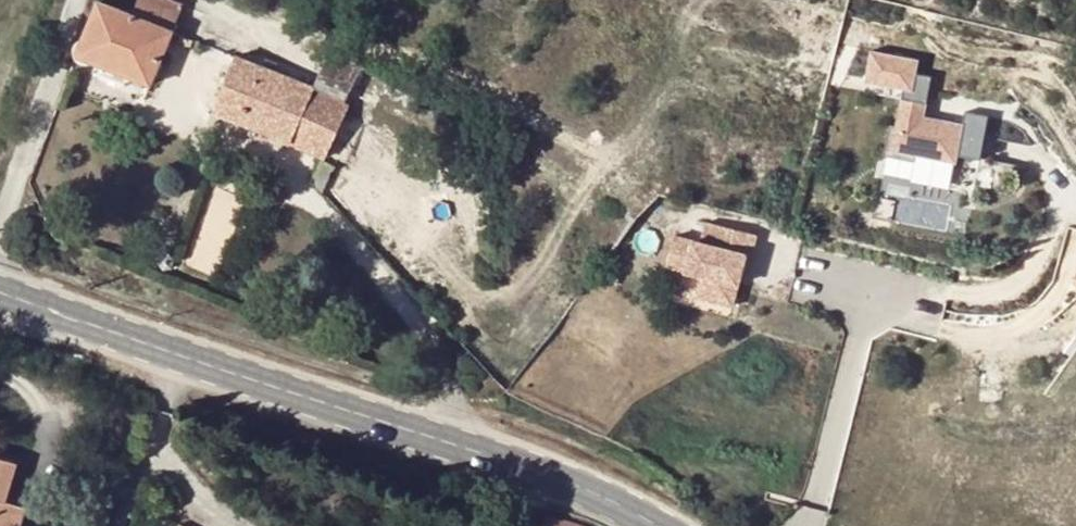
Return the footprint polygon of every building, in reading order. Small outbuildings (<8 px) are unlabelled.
[(168,0),(139,0),(133,15),(172,31),(182,6),(168,0)] [(172,31),(133,15),(97,1),(82,39),(80,41),(78,44),(77,47),(77,50),(77,53),(78,54),(80,57),(82,59),(86,61),(89,61),(92,60),(98,62),(130,75),(151,84),(172,31)] [(340,32),(347,35),(350,27),(342,25),(340,32)] [(918,60),(871,51),(863,92),(901,99),(896,126),(890,125),(884,155),(915,161),(917,154),(957,162),(958,155),(981,159),(987,116),(965,112),(962,124),(924,116),(932,76),(916,73),(918,60)] [(215,112),(326,158),(332,143),(343,115),(349,103),(408,131),(414,117),(424,96),(339,57),(329,52),(313,90),(236,58),(215,112)] [(126,85),(130,75),(98,62),(94,72),(126,85)] [(332,143),(414,182),(426,154),(343,115),(332,143)] [(322,162),(313,182),(322,191),(333,167),(322,162)] [(958,187),(905,183),(902,220),(955,225),(958,187)] [(399,235),(415,217),(396,201),(381,220),(399,235)] [(25,206),(27,216),(35,215),(34,204),(25,206)] [(815,315),(810,314),(806,330),(811,331),(815,315)] [(13,463),(0,459),(0,525),(17,525),(22,508),(1,502),(13,463)] [(545,516),(542,525),(577,525),(545,516)]
